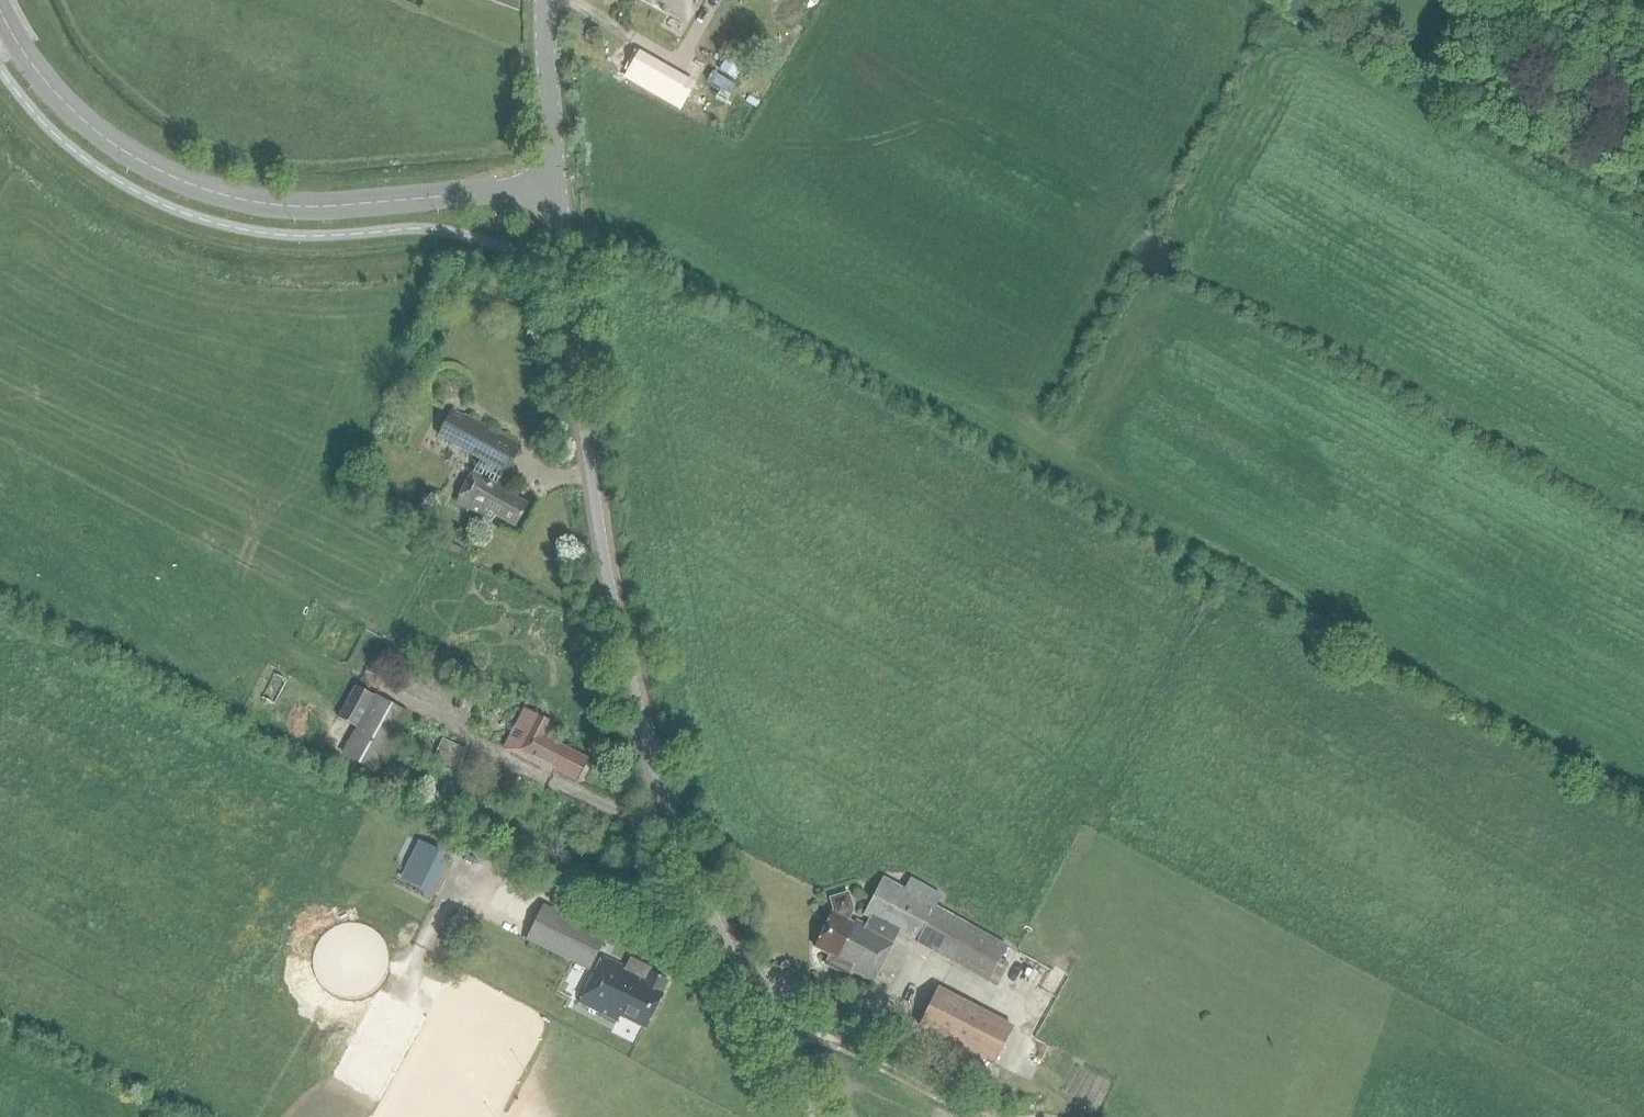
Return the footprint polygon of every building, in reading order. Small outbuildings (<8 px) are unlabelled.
[(668,12),(671,9),(678,13),(686,0),(647,0),(668,12)] [(666,66),(638,50),(623,77),(651,93),(666,66)] [(464,449),(479,458),(502,470),(505,472),(520,445),(453,408),(442,427),(468,442),(464,449)] [(474,466),(454,501),(490,521),(494,515),(515,526),(527,504),(506,493),(510,486),(497,479),(502,470),(479,458),(474,467),(474,466)] [(486,529),(482,536),(489,540),(493,533),(486,529)] [(356,726),(342,754),(375,772),(408,714),(373,695),(354,685),(337,716),(356,726)] [(587,759),(553,742),(554,740),(545,735),(551,723),(533,714),(512,753),(550,773),(552,769),(575,781),(587,759)] [(455,770),(465,748),(441,738),(432,759),(455,770)] [(443,852),(419,840),(404,870),(411,874),(407,882),(431,894),(445,865),(439,862),(443,852)] [(903,889),(882,877),(862,915),(869,918),(865,925),(855,920),(853,924),(847,920),(852,910),(847,894),(830,899),(834,910),(832,913),(814,948),(828,955),(823,964),(847,977),(850,971),(873,982),(898,933),(988,981),(1007,945),(971,926),(936,907),(941,896),(909,879),(903,889)] [(525,939),(588,970),(605,936),(542,904),(525,939)] [(667,980),(649,971),(651,968),(629,957),(624,967),(602,956),(578,1002),(616,1021),(618,1016),(644,1029),(662,993),(660,993),(667,980)] [(918,1025),(992,1063),(1011,1029),(937,990),(918,1025)]
